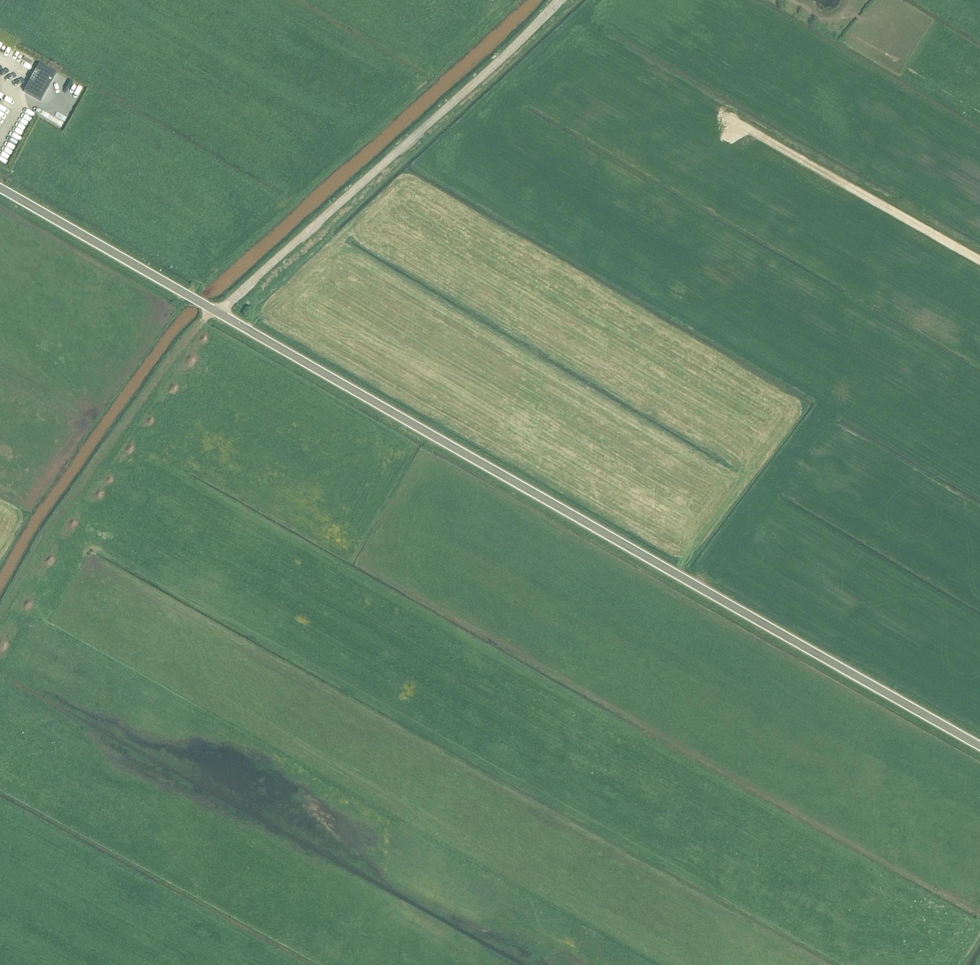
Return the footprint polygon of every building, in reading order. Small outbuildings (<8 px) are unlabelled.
[(39,65),(24,93),(41,102),(57,74),(39,65)] [(18,88),(20,82),(8,78),(5,83),(18,88)] [(0,122),(0,144),(2,145),(20,103),(10,98),(0,122)] [(12,151),(20,156),(27,143),(19,138),(12,151)]
